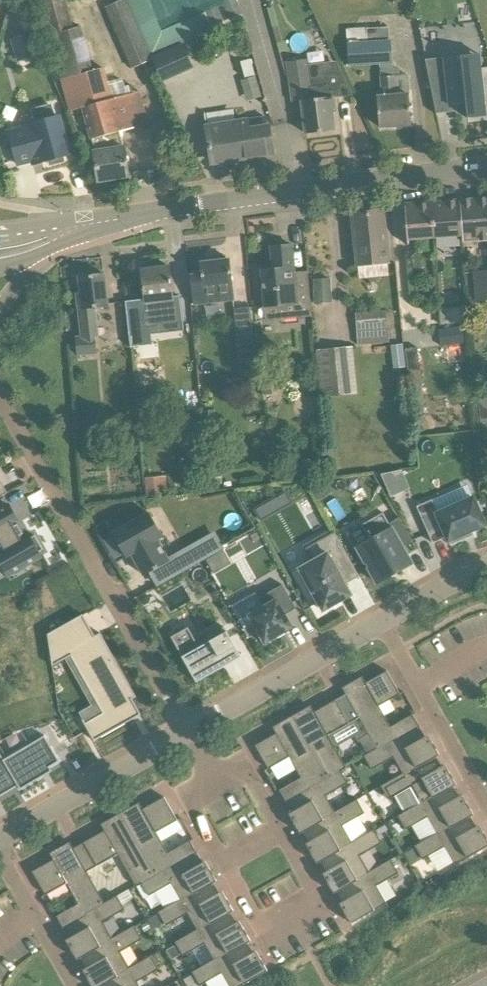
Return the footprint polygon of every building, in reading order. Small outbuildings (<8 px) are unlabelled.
[(149,124),(141,92),(128,96),(124,82),(109,86),(104,68),(94,71),(82,27),(74,29),(66,0),(41,0),(72,112),(86,108),(94,138),(97,152),(95,152),(99,182),(130,177),(126,147),(125,147),(121,132),(149,124)] [(152,80),(160,76),(127,0),(107,9),(133,69),(145,63),(152,80)] [(160,76),(162,82),(194,69),(183,44),(213,31),(211,27),(242,14),(236,0),(228,0),(204,10),(162,28),(150,0),(128,0),(127,0),(160,76)] [(461,26),(463,43),(480,40),(478,24),(461,26)] [(390,27),(348,31),(350,66),(392,63),(390,27)] [(31,33),(13,39),(20,61),(38,55),(31,33)] [(428,60),(438,114),(468,110),(469,119),(486,117),(486,115),(482,68),(475,69),(473,55),(428,60)] [(289,62),(294,102),(304,101),(308,134),(335,131),(333,113),(336,113),(334,97),(354,94),(337,61),(309,65),(308,60),(289,62)] [(413,125),(410,95),(408,75),(383,77),(384,97),(379,97),(381,127),(413,125)] [(247,102),(262,97),(255,76),(241,81),(247,102)] [(56,118),(52,105),(34,110),(38,123),(24,126),(25,128),(10,132),(19,165),(43,159),(44,162),(50,161),(51,166),(66,162),(64,157),(71,155),(60,117),(56,118)] [(270,127),(250,130),(248,121),(208,128),(212,158),(252,152),(253,158),(274,154),(270,127)] [(463,235),(464,241),(486,240),(486,200),(460,201),(463,235)] [(432,204),(434,238),(463,235),(460,201),(432,204)] [(408,240),(434,238),(432,204),(406,206),(408,240)] [(384,212),(354,214),(360,279),(390,276),(384,212)] [(309,272),(296,273),(293,246),(272,248),(274,270),(262,271),(267,321),(313,317),(309,272)] [(195,304),(197,304),(235,299),(230,260),(226,261),(225,256),(220,257),(213,258),(214,262),(202,263),(203,275),(192,277),(195,304)] [(160,302),(174,300),(171,267),(152,269),(153,275),(143,276),(146,303),(148,303),(149,315),(146,315),(147,327),(162,325),(160,302)] [(476,271),(479,301),(486,301),(486,271),(476,271)] [(96,308),(109,306),(106,275),(80,278),(82,294),(78,294),(80,310),(84,338),(77,338),(78,355),(99,353),(97,338),(99,337),(96,308)] [(313,280),(314,304),(332,303),(331,280),(313,280)] [(441,323),(465,322),(464,307),(440,308),(441,323)] [(241,360),(257,358),(251,308),(235,310),(241,360)] [(387,311),(356,314),(358,345),(389,343),(387,311)] [(442,344),(465,343),(464,334),(441,335),(442,344)] [(404,349),(404,344),(391,346),(394,369),(406,367),(404,349)] [(353,346),(318,350),(322,397),(357,394),(353,346)] [(430,460),(421,367),(408,368),(418,461),(430,460)] [(274,395),(270,380),(263,381),(265,396),(274,395)] [(311,465),(294,467),(295,478),(312,477),(311,465)] [(402,470),(382,474),(392,497),(410,489),(402,470)] [(222,472),(212,472),(213,485),(223,484),(222,472)] [(145,478),(147,497),(168,495),(166,476),(145,478)] [(9,494),(0,479),(0,499),(9,494)] [(325,481),(312,488),(318,500),(332,493),(325,481)] [(442,513),(436,500),(420,506),(436,543),(450,537),(454,545),(467,539),(466,537),(476,533),(475,531),(486,525),(486,521),(477,497),(442,513)] [(262,523),(276,515),(269,502),(255,511),(262,523)] [(0,512),(0,551),(0,561),(9,576),(13,574),(15,577),(30,569),(28,565),(43,557),(41,553),(45,550),(37,536),(33,538),(30,534),(26,536),(19,523),(20,522),(11,506),(0,512)] [(152,514),(115,535),(118,541),(116,542),(122,553),(124,551),(127,558),(134,554),(146,577),(171,563),(158,541),(165,537),(152,514)] [(415,543),(402,518),(391,524),(385,514),(363,526),(372,541),(358,548),(379,584),(393,576),(390,571),(397,567),(400,573),(400,574),(414,565),(405,548),(415,543)] [(176,560),(184,573),(205,561),(209,558),(201,544),(175,558),(176,560)] [(351,560),(343,546),(301,570),(309,584),(306,586),(312,597),(315,595),(324,612),(343,602),(337,592),(348,586),(347,585),(361,577),(351,560)] [(250,616),(266,645),(294,629),(287,616),(298,610),(284,585),(260,599),(265,607),(250,616)] [(82,718),(94,741),(141,714),(133,698),(137,696),(101,632),(96,635),(86,616),(49,637),(53,665),(66,658),(93,707),(81,713),(83,718),(82,718)] [(199,644),(190,628),(173,638),(192,672),(198,683),(212,675),(225,668),(223,664),(232,659),(241,654),(231,637),(226,629),(199,644)] [(347,695),(360,718),(369,734),(378,749),(397,738),(397,739),(420,726),(414,715),(391,728),(379,707),(401,695),(388,671),(363,686),(359,679),(343,688),(347,695)] [(347,695),(312,715),(308,708),(293,717),(328,779),(339,772),(347,768),(329,736),(360,718),(347,695)] [(293,717),(278,725),(282,732),(256,746),(270,769),(290,757),(302,778),(280,790),(287,802),(328,779),(293,717)] [(405,775),(438,757),(441,755),(430,735),(426,737),(420,726),(397,739),(397,738),(378,749),(368,755),(366,756),(373,769),(395,757),(405,775)] [(368,755),(378,749),(369,734),(360,740),(368,755)] [(43,777),(41,773),(51,767),(61,762),(45,736),(4,760),(0,752),(0,797),(18,786),(21,790),(43,777)] [(422,805),(454,787),(457,785),(446,765),(443,767),(438,757),(405,775),(385,786),(393,799),(412,788),(422,805)] [(290,814),(294,821),(301,834),(304,832),(336,814),(327,797),(347,786),(339,772),(328,779),(287,802),(293,812),(290,814)] [(439,835),(471,817),(474,815),(463,795),(460,797),(454,787),(422,805),(402,817),(410,830),(429,819),(439,835)] [(165,797),(140,812),(136,805),(121,814),(157,876),(198,853),(191,841),(169,853),(157,832),(178,821),(165,797)] [(307,844),(310,850),(318,864),(321,862),(353,844),(344,827),(364,815),(356,802),(336,814),(304,832),(310,842),(307,844)] [(121,814),(106,822),(110,829),(75,849),(88,872),(119,854),(138,887),(145,883),(157,876),(121,814)] [(486,847),(486,837),(481,826),(478,828),(471,817),(439,835),(419,846),(427,860),(446,848),(456,865),(486,847)] [(324,874),(327,880),(335,894),(338,892),(370,874),(361,857),(381,846),(374,833),(353,844),(321,862),(327,872),(324,874)] [(71,842),(55,851),(59,858),(34,872),(47,895),(69,883),(80,903),(58,916),(64,928),(87,915),(86,914),(106,903),(88,872),(75,849),(71,842)] [(405,854),(412,866),(421,860),(414,848),(405,854)] [(182,901),(215,883),(218,881),(207,861),(203,863),(198,853),(157,876),(145,883),(153,896),(173,884),(182,901)] [(341,904),(344,911),(352,924),(387,904),(378,887),(398,876),(391,863),(370,874),(338,892),(344,902),(341,904)] [(215,883),(182,901),(162,913),(170,926),(190,915),(199,931),(232,913),(235,911),(223,891),(220,893),(215,883)] [(67,940),(71,947),(78,960),(81,958),(114,940),(104,922),(123,911),(116,897),(106,903),(86,914),(87,915),(64,928),(70,938),(67,940)] [(249,943),(252,941),(240,921),(237,923),(232,913),(199,931),(179,942),(187,956),(207,944),(216,961),(249,943)] [(149,920),(154,929),(164,924),(159,915),(149,920)] [(88,977),(93,985),(102,985),(131,970),(121,953),(141,941),(133,928),(114,940),(81,958),(87,968),(84,970),(88,977)] [(269,971),(257,951),(254,953),(249,943),(216,961),(196,973),(204,985),(224,975),(230,985),(242,985),(269,971)] [(181,955),(176,946),(167,950),(172,960),(181,955)] [(138,983),(158,972),(151,959),(131,970),(102,985),(140,985),(138,983)] [(192,975),(184,980),(187,985),(193,985),(197,984),(192,975)]
